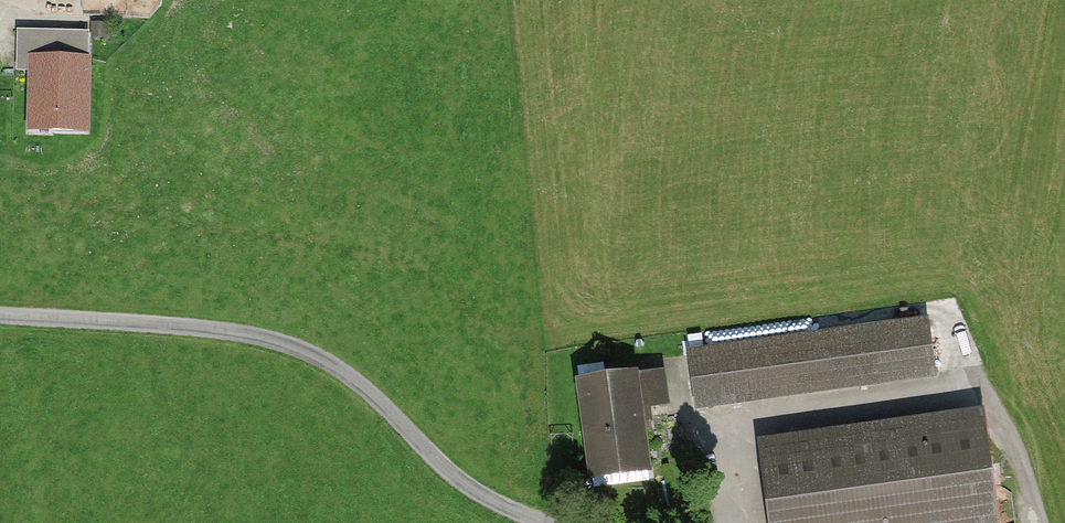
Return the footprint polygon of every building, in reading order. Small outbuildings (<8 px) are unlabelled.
[(18,72),(29,73),(28,137),(93,138),(94,29),(19,28),(18,72)] [(926,319),(691,347),(698,405),(933,377),(926,319)] [(667,374),(577,381),(585,481),(652,475),(647,412),(670,410),(667,374)] [(757,443),(767,522),(1000,522),(986,414),(757,443)]
